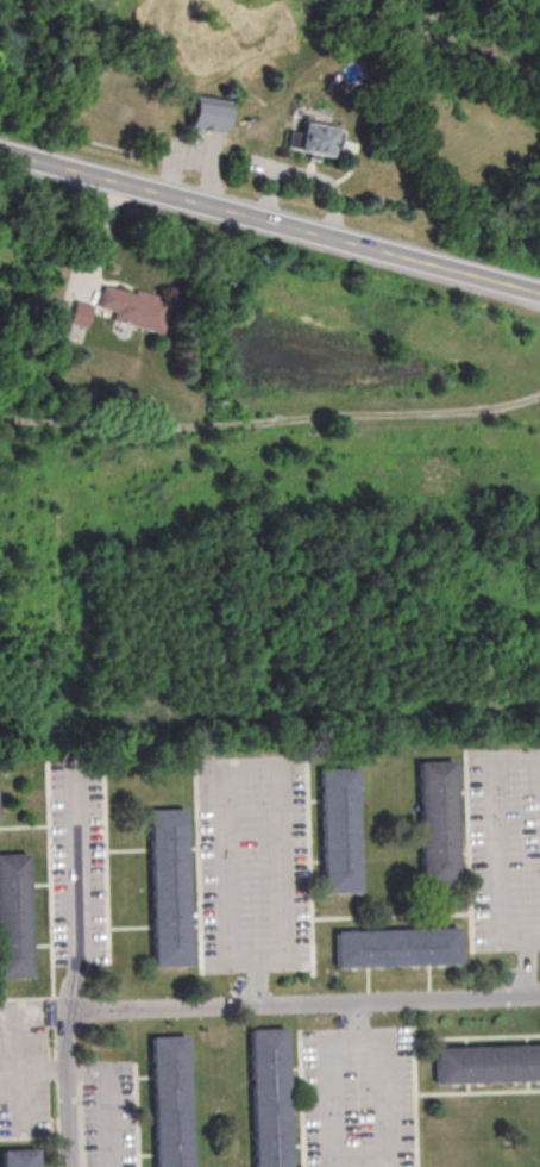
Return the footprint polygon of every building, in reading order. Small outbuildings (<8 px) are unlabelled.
[(85,84),(99,84),(99,67),(85,66),(85,84)] [(190,95),(226,101),(220,133),(186,127),(190,95)] [(299,121),(332,127),(327,156),(294,151),(299,121)] [(102,287),(133,295),(134,292),(156,298),(156,301),(171,305),(163,335),(112,322),(114,313),(96,308),(102,287)] [(75,301),(83,304),(92,307),(86,329),(68,324),(75,301)] [(452,761),(457,884),(421,886),(416,762),(452,761)] [(353,768),(358,892),(322,893),(318,769),(353,768)] [(183,807),(189,965),(153,966),(149,809),(183,807)] [(31,976),(0,978),(0,853),(26,853),(31,976)] [(334,931),(459,928),(459,965),(334,967),(334,931)] [(255,1166),(291,1166),(287,1030),(250,1031),(255,1166)] [(155,1166),(192,1166),(187,1038),(151,1040),(155,1166)] [(433,1047),(539,1045),(539,1081),(434,1084),(433,1047)] [(1,1166),(37,1166),(37,1150),(0,1153),(1,1166)]
